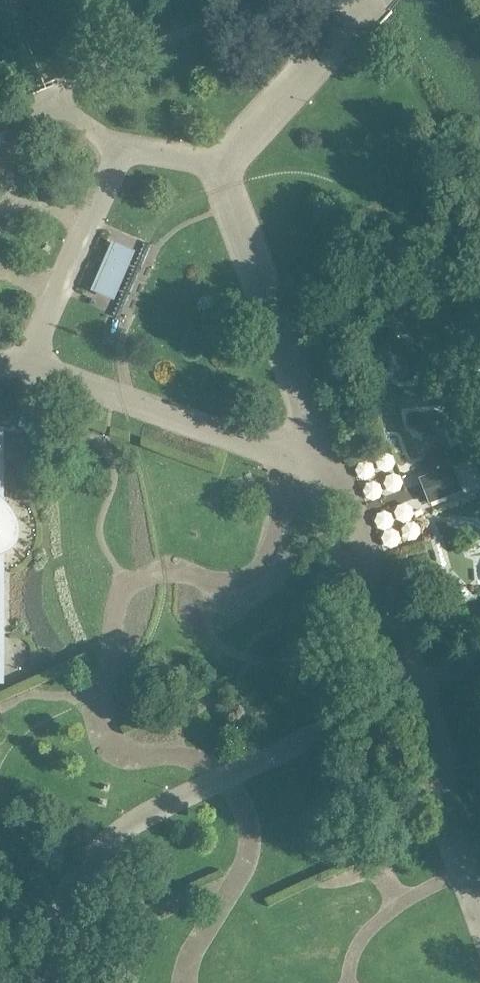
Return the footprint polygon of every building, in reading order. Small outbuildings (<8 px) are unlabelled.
[(109,258),(119,263),(124,253),(113,249),(113,248),(112,248),(108,258),(109,258)] [(117,268),(106,264),(106,263),(105,263),(97,281),(98,282),(99,281),(109,286),(117,268)] [(444,484),(441,477),(427,483),(429,490),(444,484)] [(1,552),(3,551),(5,550),(8,549),(10,547),(11,546),(13,544),(13,543),(15,541),(16,539),(16,537),(17,536),(17,535),(17,533),(17,530),(17,528),(16,526),(16,524),(15,522),(14,519),(14,518),(12,515),(9,510),(7,508),(6,507),(4,504),(3,503),(0,501),(0,552),(1,552)]
